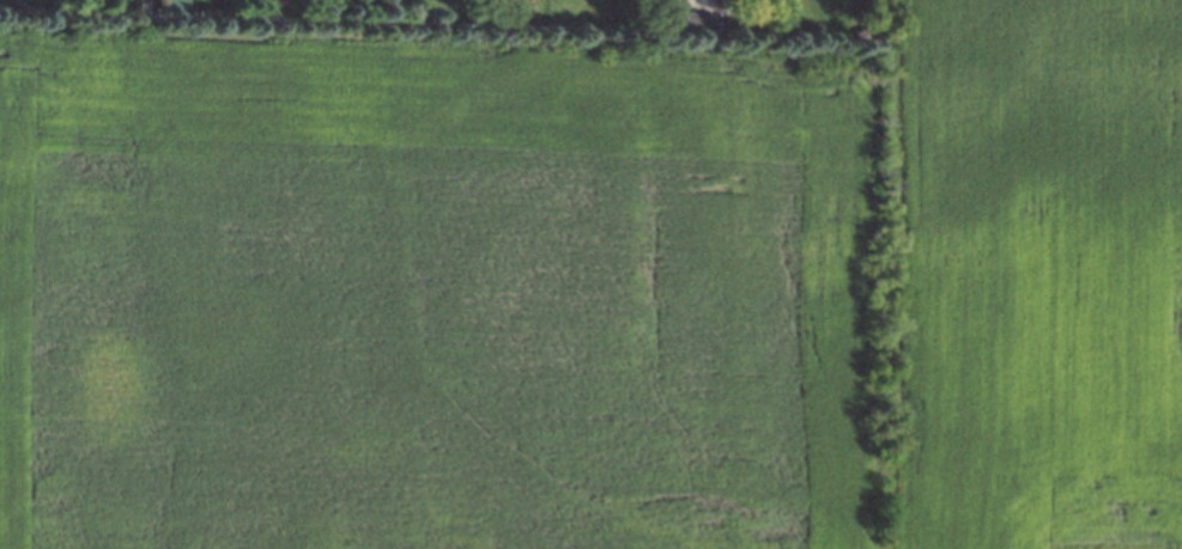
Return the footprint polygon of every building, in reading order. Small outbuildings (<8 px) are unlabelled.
[(677,32),(677,10),(709,11),(708,33),(677,32)] [(715,17),(725,17),(725,30),(715,30),(715,17)]
